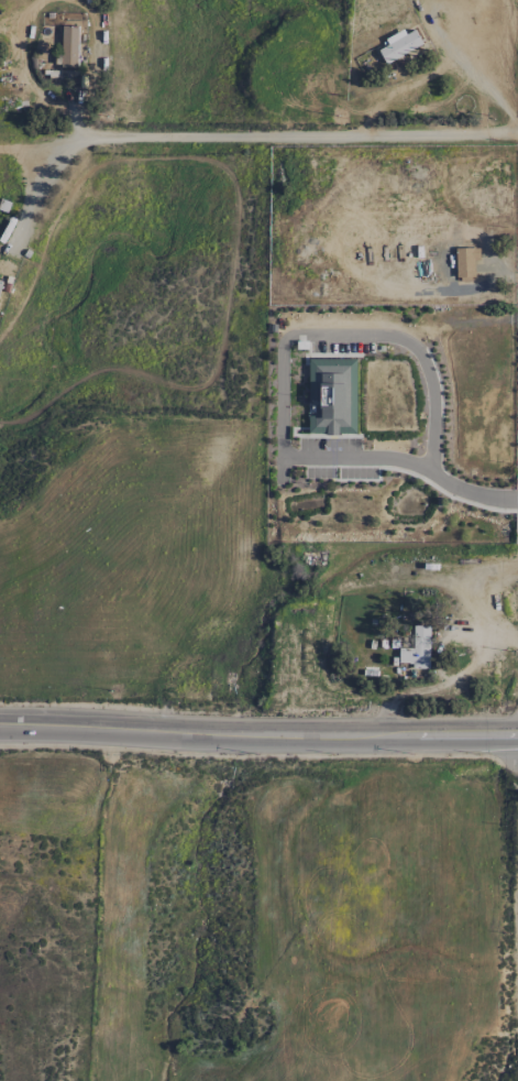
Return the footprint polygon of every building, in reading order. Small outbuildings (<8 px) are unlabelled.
[(61,67),(78,67),(79,26),(61,26),(61,67)] [(415,29),(406,34),(404,30),(386,39),(389,45),(379,50),(386,64),(423,45),(415,29)] [(480,248),(456,249),(457,279),(475,278),(475,260),(480,260),(480,248)] [(354,434),(354,359),(309,359),(309,434),(354,434)] [(430,625),(413,625),(413,648),(399,647),(399,663),(412,663),(412,668),(429,669),(430,625)]
